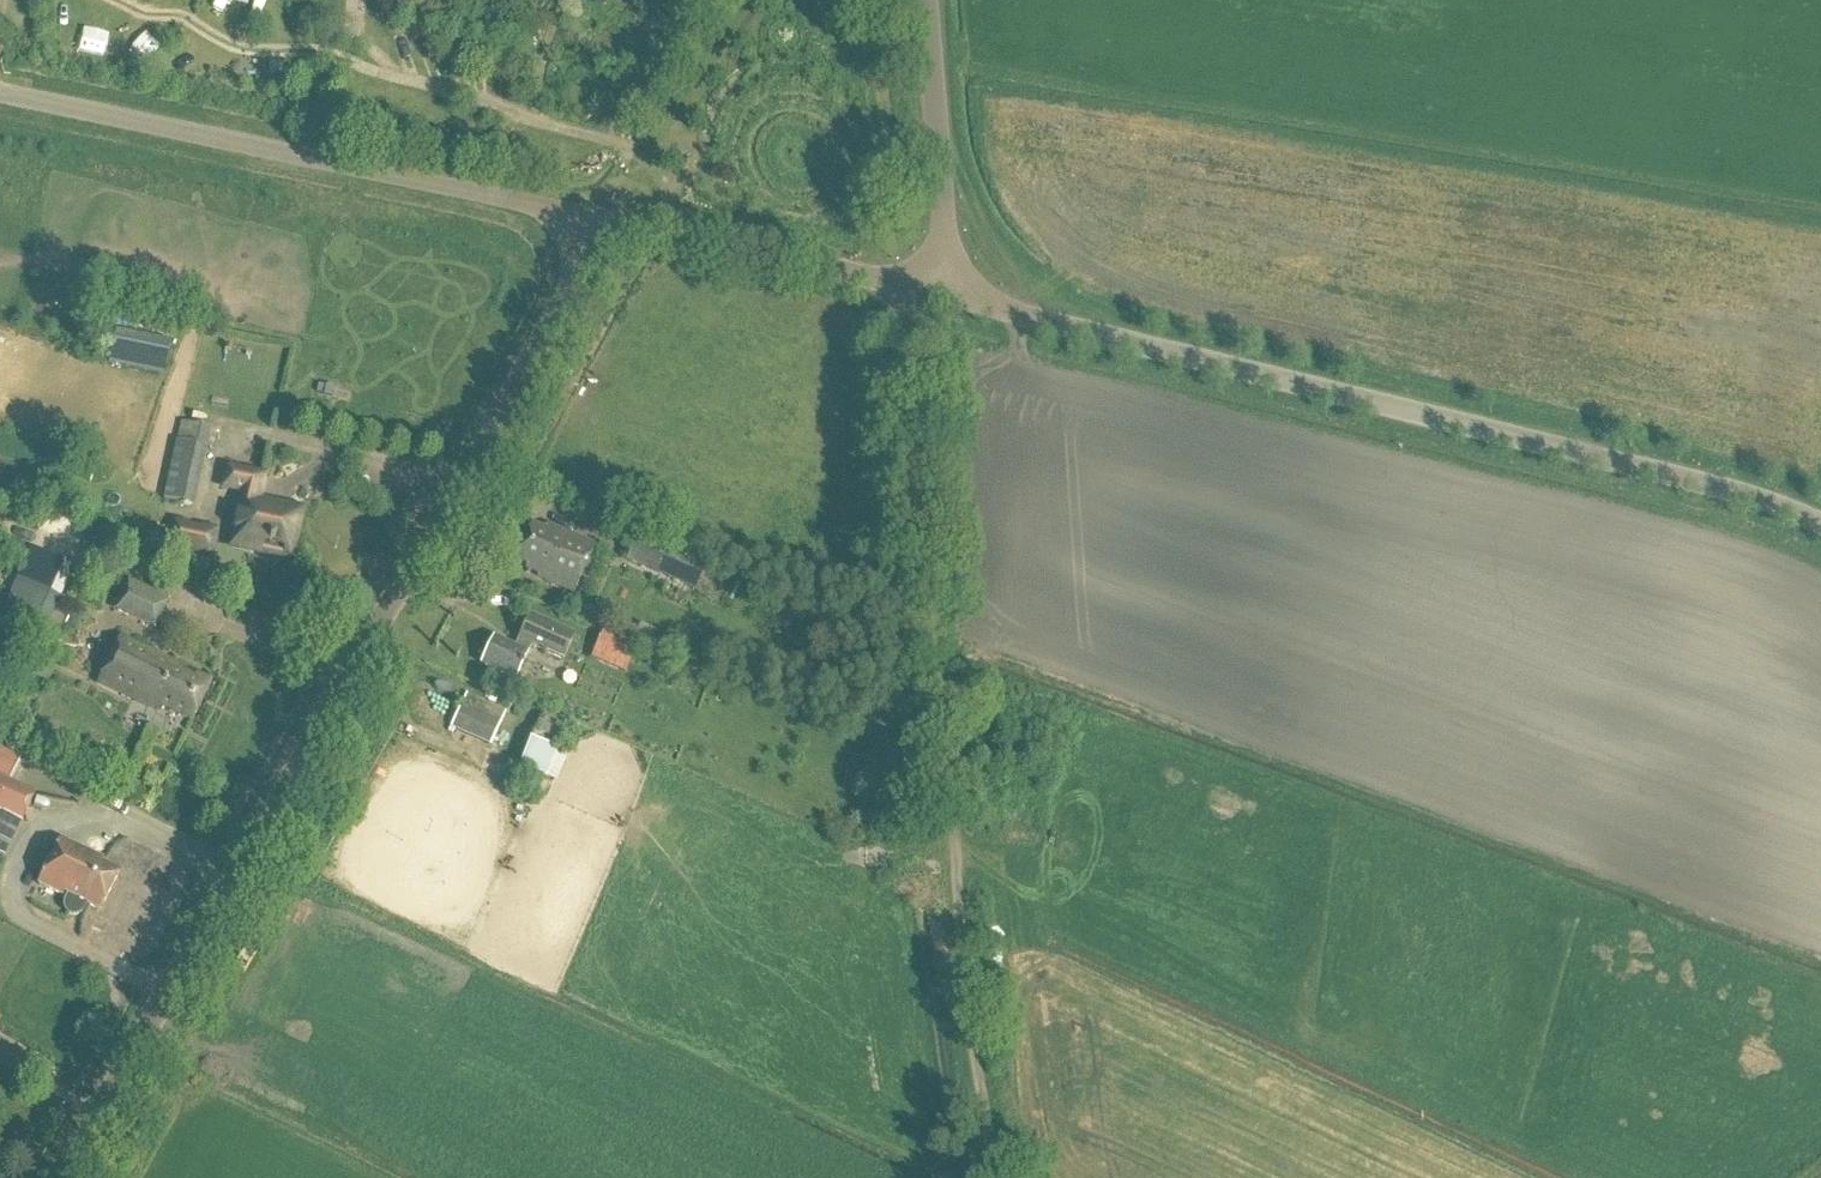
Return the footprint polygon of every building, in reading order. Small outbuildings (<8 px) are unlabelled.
[(163,500),(193,507),(206,448),(175,442),(163,500)] [(222,490),(238,492),(228,549),(288,560),(297,510),(256,502),(261,475),(226,469),(222,490)] [(198,525),(197,530),(187,528),(188,524),(173,520),(167,551),(208,560),(215,529),(198,525)] [(550,526),(548,531),(534,525),(519,560),(530,565),(529,569),(545,576),(544,578),(578,593),(598,547),(550,526)] [(690,565),(630,543),(621,566),(682,588),(690,565)] [(127,579),(111,609),(154,631),(169,600),(127,579)] [(36,588),(20,627),(41,636),(57,597),(36,588)] [(494,638),(483,663),(518,679),(529,654),(527,653),(530,646),(561,660),(573,635),(527,614),(512,647),(494,638)] [(644,641),(609,626),(600,647),(635,662),(644,641)] [(151,710),(153,706),(189,723),(208,683),(115,639),(94,683),(151,710)] [(464,694),(448,729),(489,748),(505,713),(464,694)] [(538,736),(559,746),(568,725),(547,715),(538,736)] [(519,769),(557,784),(569,754),(531,739),(519,769)] [(0,750),(0,814),(21,825),(34,799),(8,785),(21,760),(0,750)] [(67,916),(71,917),(75,916),(79,914),(81,911),(84,905),(98,912),(117,874),(99,865),(100,861),(59,841),(37,885),(60,897),(62,894),(66,896),(63,902),(62,906),(63,910),(64,913),(67,916)] [(182,939),(193,920),(183,914),(172,934),(182,939)]
